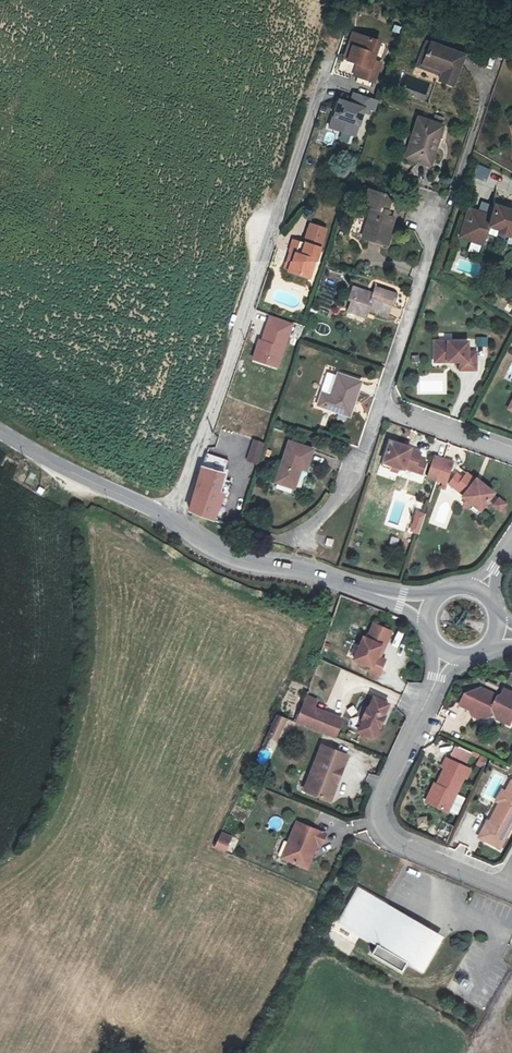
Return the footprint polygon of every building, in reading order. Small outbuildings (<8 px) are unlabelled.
[(350,50),(355,38),(349,36),(340,62),(342,63),(347,49),(350,50)] [(376,44),(355,38),(350,50),(347,49),(342,63),(354,67),(357,69),(353,79),(370,85),(376,67),(369,64),(372,55),(376,44)] [(425,45),(420,43),(410,70),(436,78),(438,73),(418,66),(425,45)] [(449,87),(459,57),(425,45),(418,66),(438,73),(436,78),(434,83),(449,87)] [(379,57),(372,55),(369,64),(376,67),(379,57)] [(357,69),(354,67),(349,78),(353,79),(357,69)] [(364,106),(337,98),(328,127),(354,136),(364,106)] [(439,129),(414,121),(402,159),(427,167),(439,129)] [(387,200),(366,193),(362,207),(369,209),(359,239),(382,246),(391,219),(382,216),(387,200)] [(491,208),(487,219),(465,211),(455,242),(478,249),(484,230),(494,234),(493,236),(504,240),(505,237),(511,239),(511,215),(491,208)] [(321,233),(306,229),(302,243),(291,240),(289,239),(285,252),(286,252),(292,254),(286,272),(307,278),(321,233)] [(292,254),(286,252),(280,270),(286,272),(292,254)] [(385,317),(393,295),(373,288),(370,294),(351,288),(347,299),(351,300),(348,308),(347,309),(366,316),(367,311),(385,317)] [(347,309),(345,314),(364,320),(366,316),(347,309)] [(259,342),(254,356),(252,361),(264,365),(266,360),(278,365),(283,351),(292,326),(265,316),(256,341),(259,342)] [(464,351),(464,341),(431,344),(433,362),(446,360),(447,362),(460,361),(461,365),(459,366),(459,369),(476,367),(474,349),(464,351)] [(416,374),(417,394),(446,394),(446,374),(416,374)] [(360,384),(338,376),(330,397),(321,394),(317,406),(349,417),(360,384)] [(265,443),(253,439),(247,461),(258,465),(265,443)] [(311,451),(287,442),(274,483),(294,490),(300,471),(304,472),(311,451)] [(404,447),(388,442),(380,467),(395,473),(397,468),(401,470),(402,468),(413,472),(413,471),(417,460),(401,454),(404,447)] [(417,460),(419,453),(404,447),(401,454),(417,460)] [(451,463),(432,456),(425,476),(445,483),(451,463)] [(421,474),(424,462),(417,460),(413,471),(421,474)] [(219,495),(227,469),(204,462),(188,511),(188,512),(196,516),(213,523),(223,497),(219,495)] [(461,477),(453,487),(461,495),(461,496),(478,510),(493,493),(479,481),(473,487),(461,477)] [(479,481),(474,478),(470,484),(473,487),(479,481)] [(505,504),(497,499),(492,505),(500,512),(505,504)] [(403,531),(412,534),(416,523),(407,520),(403,531)] [(334,539),(327,537),(325,545),(332,546),(334,539)] [(394,632),(373,623),(367,637),(364,635),(353,661),(370,668),(368,673),(379,678),(387,660),(382,658),(394,632)] [(345,655),(352,658),(357,648),(351,644),(345,655)] [(511,721),(511,697),(503,693),(500,697),(496,698),(480,690),(463,697),(458,707),(468,712),(470,707),(474,710),(477,716),(486,720),(492,718),(493,719),(495,722),(508,728),(511,721)] [(388,707),(373,700),(368,710),(366,709),(360,721),(362,721),(356,732),(371,739),(376,729),(378,729),(384,718),(382,718),(388,707)] [(343,714),(305,701),(295,727),(334,742),(343,714)] [(282,743),(291,720),(276,714),(267,737),(282,743)] [(468,763),(472,752),(455,745),(450,755),(468,763)] [(347,758),(321,749),(310,777),(315,779),(308,796),(329,804),(336,787),(332,786),(339,768),(342,770),(347,758)] [(469,772),(445,761),(441,770),(444,771),(435,792),(433,796),(429,796),(430,807),(447,815),(457,793),(462,780),(465,781),(469,772)] [(342,770),(339,768),(332,786),(336,787),(342,770)] [(315,779),(310,777),(303,794),(308,796),(315,779)] [(501,793),(495,804),(498,805),(488,825),(486,823),(477,839),(498,851),(507,835),(511,826),(511,799),(501,793)] [(269,825),(277,830),(282,821),(274,816),(269,825)] [(293,827),(282,855),(285,856),(282,864),(304,873),(314,847),(318,849),(322,838),(293,827)] [(214,849),(227,853),(233,835),(220,831),(214,849)] [(378,900),(359,890),(354,897),(349,900),(347,903),(344,907),(343,911),(343,913),(343,918),(339,924),(374,944),(369,953),(399,970),(404,962),(419,971),(437,939),(406,922),(404,924),(396,919),(396,915),(392,908),(386,904),(383,906),(378,904),(378,900)]
